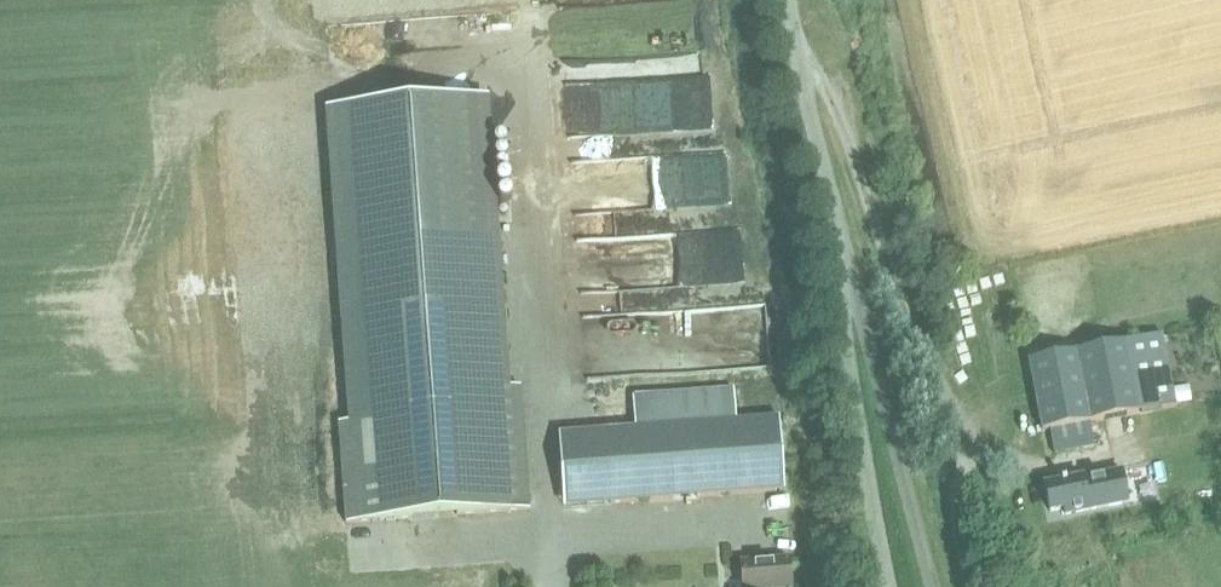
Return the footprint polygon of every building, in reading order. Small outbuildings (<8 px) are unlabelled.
[(664,42),(671,28),(654,20),(660,9),(655,7),(642,31),(664,42)] [(701,75),(562,82),(565,130),(610,127),(610,124),(629,123),(630,126),(703,122),(701,75)] [(480,99),(333,110),(363,521),(528,509),(521,412),(503,414),(502,389),(480,99)] [(559,136),(560,156),(598,153),(596,133),(559,136)] [(578,205),(719,202),(718,154),(577,157),(578,205)] [(657,280),(730,279),(729,231),(656,233),(657,280)] [(581,274),(635,272),(634,251),(581,253),(581,274)] [(700,364),(759,360),(756,304),(688,308),(690,341),(727,339),(727,331),(737,331),(738,349),(699,351),(700,364)] [(1162,335),(1029,361),(1043,433),(1050,431),(1054,455),(1095,447),(1090,423),(1176,407),(1162,335)] [(634,429),(607,431),(612,504),(782,492),(780,458),(777,419),(736,422),(734,390),(676,394),(632,398),(634,429)] [(1045,487),(1050,512),(1063,510),(1064,510),(1064,511),(1064,513),(1065,516),(1066,516),(1078,513),(1101,509),(1128,504),(1122,473),(1105,476),(1066,483),(1066,480),(1061,481),(1062,483),(1045,487)] [(790,560),(773,561),(741,563),(743,586),(792,586),(790,560)]
